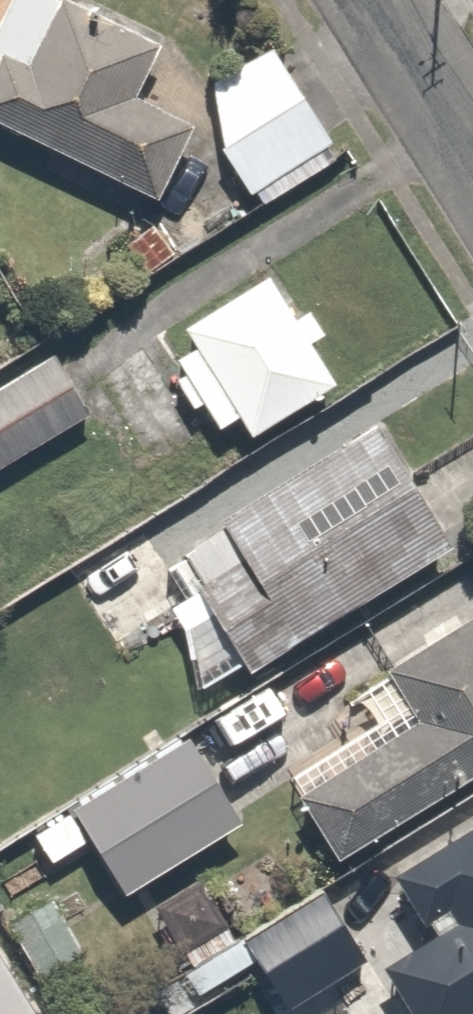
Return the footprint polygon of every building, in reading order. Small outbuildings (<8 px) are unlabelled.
[(189,120),(129,92),(156,34),(82,0),(0,0),(0,124),(153,196),(189,120)] [(324,145),(261,46),(183,96),(246,195),(324,145)] [(187,346),(161,364),(206,428),(223,416),(239,439),(326,379),(255,277),(177,331),(187,346)] [(0,379),(0,463),(82,417),(47,353),(0,379)] [(245,664),(435,539),(355,418),(165,543),(245,664)] [(117,540),(58,575),(102,648),(161,613),(117,540)] [(291,792),(335,860),(472,772),(472,625),(461,608),(377,662),(411,714),(291,792)] [(63,803),(66,808),(28,830),(45,858),(83,836),(114,888),(234,816),(203,764),(239,742),(228,724),(191,746),(183,732),(63,803)] [(472,1007),(472,794),(370,855),(416,932),(363,964),(392,1013),(461,1013),(472,1007)] [(33,882),(0,902),(0,931),(31,981),(76,953),(33,882)] [(356,959),(315,889),(235,935),(276,1005),(356,959)] [(246,962),(223,922),(177,948),(186,964),(178,969),(192,993),(246,962)]
